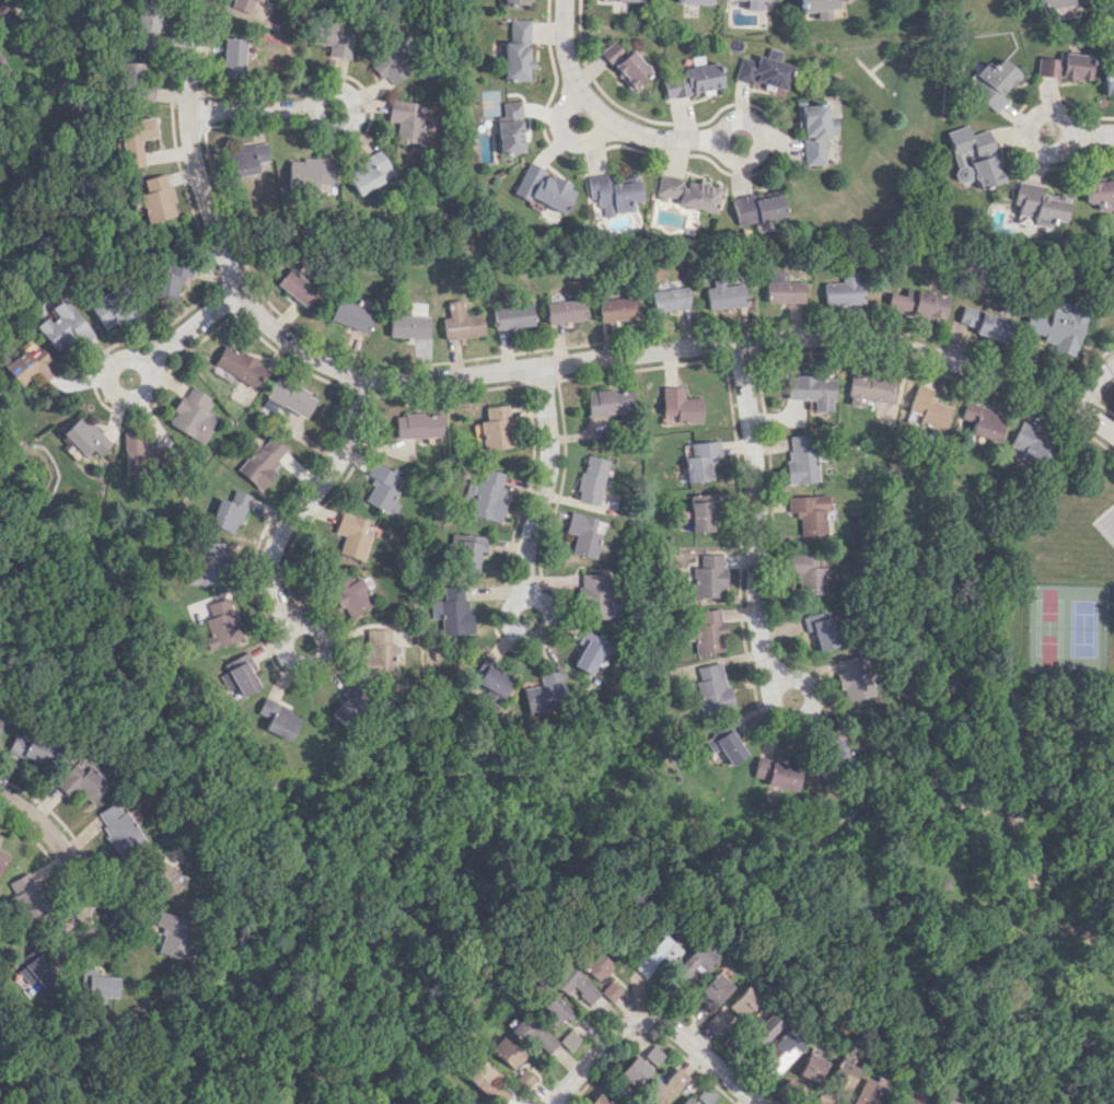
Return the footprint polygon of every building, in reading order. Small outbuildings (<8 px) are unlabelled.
[(135,0),(134,34),(157,34),(157,1),(135,0)] [(251,12),(254,0),(261,3),(262,0),(235,0),(233,8),(251,12)] [(746,9),(763,10),(763,0),(746,0),(746,9)] [(814,11),(815,20),(828,19),(827,9),(834,8),(833,1),(844,0),(798,0),(799,12),(814,11)] [(353,31),(340,29),(341,21),(311,18),(309,42),(328,44),(327,56),(350,58),(353,31)] [(531,19),(510,19),(510,42),(504,41),(503,80),(528,80),(528,69),(530,69),(531,19)] [(222,72),(244,72),(245,38),(223,37),(222,72)] [(633,49),(627,54),(615,40),(601,51),(631,88),(652,72),(633,49)] [(369,64),(381,79),(385,76),(393,85),(414,68),(394,43),(369,64)] [(1035,57),(1033,74),(1088,80),(1090,56),(1061,52),(1060,59),(1035,57)] [(736,77),(785,90),(793,65),(759,56),(757,61),(742,57),(736,77)] [(992,113),(1004,100),(999,94),(1018,75),(1000,57),(991,67),(986,61),(973,74),(979,80),(969,90),(992,113)] [(153,85),(141,85),(142,62),(118,62),(118,85),(129,85),(129,101),(153,101),(153,85)] [(723,87),(719,64),(662,75),(666,98),(723,87)] [(1104,71),(1103,96),(1113,97),(1113,71),(1104,71)] [(420,101),(389,100),(387,122),(396,122),(395,142),(418,143),(420,101)] [(498,154),(523,153),(520,101),(502,102),(503,119),(497,119),(498,154)] [(826,163),(824,137),(838,136),(836,116),(828,117),(827,103),(801,105),(806,165),(826,163)] [(123,168),(143,166),(140,139),(156,137),(154,117),(117,121),(123,168)] [(945,131),(959,182),(975,178),(978,188),(1001,182),(986,129),(968,134),(966,125),(945,131)] [(471,162),(491,161),(489,126),(469,128),(471,162)] [(227,152),(228,175),(269,173),(268,144),(237,145),(238,151),(227,152)] [(356,195),(394,174),(381,150),(343,171),(356,195)] [(288,158),(287,189),(331,191),(332,162),(318,162),(318,159),(288,158)] [(562,214),(574,185),(525,164),(513,192),(562,214)] [(1113,201),(1113,168),(1106,169),(1107,180),(1082,182),(1083,203),(1096,203),(1096,210),(1113,209),(1113,201)] [(147,224),(177,215),(164,173),(142,179),(146,192),(138,194),(147,224)] [(585,176),(589,204),(600,203),(602,217),(630,213),(629,202),(640,201),(638,177),(605,180),(605,173),(585,176)] [(655,194),(678,198),(676,206),(715,213),(720,186),(659,173),(655,194)] [(1015,222),(1047,228),(1048,220),(1061,222),(1065,196),(1039,192),(1040,185),(1015,181),(1011,204),(1018,205),(1015,222)] [(733,198),(737,224),(785,217),(781,191),(733,198)] [(176,297),(177,279),(190,280),(191,262),(157,261),(155,296),(176,297)] [(276,283),(305,307),(318,291),(289,267),(276,283)] [(770,280),(785,280),(786,270),(771,270),(770,280)] [(862,280),(856,281),(856,271),(841,272),(841,282),(823,282),(824,304),(863,303),(862,280)] [(803,282),(766,280),(765,302),(803,304),(803,282)] [(705,285),(706,309),(745,307),(744,284),(722,285),(722,284),(705,285)] [(651,311),(688,309),(687,287),(650,289),(651,311)] [(947,297),(906,287),(904,295),(889,292),(885,308),(941,321),(947,297)] [(88,305),(106,329),(123,317),(106,292),(88,305)] [(46,317),(36,325),(56,352),(74,338),(79,345),(92,335),(64,297),(51,308),(57,317),(50,322),(46,317)] [(635,319),(634,297),(596,298),(597,320),(635,319)] [(546,324),(583,319),(580,298),(543,303),(546,324)] [(442,317),(444,340),(482,336),(480,313),(463,315),(461,299),(446,301),(448,317),(442,317)] [(329,321),(367,332),(373,311),(336,300),(329,321)] [(491,307),(493,329),(532,326),(530,303),(491,307)] [(1070,356),(1084,308),(1069,303),(1065,313),(1049,308),(1046,317),(1026,311),(1020,331),(1051,340),(1048,350),(1070,356)] [(1008,317),(960,308),(956,328),(1004,338),(1008,317)] [(388,337),(427,338),(428,316),(389,314),(388,337)] [(254,387),(265,367),(223,343),(212,364),(254,387)] [(41,347),(33,353),(28,347),(3,367),(22,389),(54,363),(41,347)] [(861,407),(863,398),(875,400),(872,420),(892,424),(899,381),(849,373),(844,404),(861,407)] [(784,399),(811,400),(810,411),(830,412),(831,377),(785,376),(784,399)] [(306,417),(316,394),(273,377),(264,399),(306,417)] [(949,406),(925,397),(928,388),(914,383),(904,410),(918,415),(915,423),(939,432),(949,406)] [(200,444),(215,420),(204,413),(212,400),(188,385),(165,422),(200,444)] [(699,397),(682,397),(682,386),(659,386),(659,423),(699,422),(699,397)] [(585,392),(586,414),(632,411),(630,390),(585,392)] [(963,401),(957,417),(970,422),(966,433),(992,442),(1002,416),(963,401)] [(484,406),(485,422),(474,423),(476,449),(507,448),(505,405),(484,406)] [(439,413),(394,414),(395,438),(440,436),(439,413)] [(91,450),(97,456),(109,444),(81,414),(60,433),(83,457),(91,450)] [(1041,465),(1050,444),(1028,435),(1032,425),(1017,419),(1005,450),(1041,465)] [(143,448),(143,432),(123,433),(124,469),(164,468),(164,448),(143,448)] [(289,449),(265,433),(238,473),(262,489),(289,449)] [(813,482),(810,434),(783,435),(786,484),(813,482)] [(684,482),(711,481),(709,457),(718,457),(717,441),(682,443),(684,482)] [(596,505),(607,460),(584,454),(573,499),(596,505)] [(361,500),(385,513),(397,491),(392,488),(399,475),(373,460),(365,475),(373,479),(361,500)] [(496,521),(507,474),(483,469),(480,482),(467,479),(463,496),(471,498),(468,515),(496,521)] [(249,495),(233,489),(229,501),(218,497),(208,524),(235,534),(249,495)] [(711,530),(709,495),(688,496),(689,531),(711,530)] [(785,496),(785,512),(796,512),(797,536),(830,535),(829,495),(785,496)] [(366,520),(340,511),(333,533),(342,536),(336,553),(361,561),(369,535),(362,533),(366,520)] [(596,518),(569,511),(563,532),(573,535),(569,551),(604,560),(607,545),(597,543),(600,532),(593,531),(596,518)] [(476,572),(477,553),(486,553),(487,535),(450,534),(450,543),(457,544),(456,572),(476,572)] [(189,584),(224,586),(226,542),(203,541),(203,555),(190,554),(189,584)] [(691,596),(724,597),(724,566),(720,566),(720,554),(698,553),(698,567),(692,567),(691,596)] [(786,575),(797,576),(797,593),(822,594),(823,567),(814,567),(814,554),(786,554),(786,575)] [(361,577),(353,580),(349,570),(326,578),(338,609),(344,607),(347,617),(372,608),(361,577)] [(578,603),(583,603),(583,616),(610,617),(611,574),(579,574),(578,603)] [(430,618),(440,618),(440,634),(469,634),(468,587),(442,587),(442,599),(430,600),(430,618)] [(207,650),(241,638),(227,596),(205,604),(210,617),(203,619),(209,636),(203,638),(207,650)] [(699,610),(699,624),(682,625),(683,640),(693,640),(694,653),(723,651),(721,608),(699,610)] [(811,630),(817,650),(836,645),(832,628),(839,626),(835,614),(828,615),(826,610),(800,617),(804,632),(811,630)] [(392,628),(363,629),(364,677),(393,677),(392,628)] [(606,643),(589,633),(570,664),(588,674),(606,643)] [(222,663),(226,671),(219,675),(226,691),(235,687),(240,696),(260,686),(243,652),(222,663)] [(835,659),(842,702),(872,697),(865,654),(835,659)] [(731,709),(722,662),(693,667),(701,715),(731,709)] [(499,699),(511,682),(486,665),(475,682),(499,699)] [(539,685),(521,688),(525,710),(567,702),(561,670),(537,674),(539,685)] [(342,728),(367,701),(351,687),(326,714),(342,728)] [(299,718),(289,714),(292,709),(263,697),(256,713),(268,717),(263,729),(290,740),(299,718)] [(702,737),(710,752),(719,748),(728,765),(746,755),(735,735),(739,733),(732,721),(702,737)] [(58,748),(14,733),(7,752),(51,767),(58,748)] [(67,795),(74,788),(91,804),(111,782),(81,754),(54,783),(67,795)] [(794,791),(800,768),(771,760),(764,783),(794,791)] [(96,814),(110,835),(105,838),(117,857),(143,839),(117,800),(96,814)] [(0,850),(0,871),(8,854),(0,850)] [(165,899),(182,886),(162,861),(146,874),(165,899)] [(9,880),(24,922),(48,914),(34,872),(9,880)] [(163,934),(157,952),(182,961),(190,937),(180,933),(185,919),(160,910),(153,930),(163,934)] [(680,950),(661,932),(630,967),(643,978),(653,967),(650,965),(658,956),(666,965),(680,950)] [(682,985),(691,974),(688,972),(695,964),(703,971),(715,957),(697,942),(669,974),(682,985)] [(595,979),(599,975),(601,977),(611,965),(591,948),(577,964),(595,979)] [(10,974),(28,997),(58,973),(40,951),(10,974)] [(569,985),(577,991),(575,993),(587,1004),(596,993),(561,962),(546,979),(561,993),(569,985)] [(715,972),(699,989),(705,995),(704,996),(715,1006),(731,986),(715,972)] [(117,997),(118,977),(87,975),(86,996),(117,997)] [(597,991),(610,1001),(619,990),(607,979),(597,991)] [(757,996),(743,984),(724,1006),(739,1018),(757,996)] [(683,991),(695,1002),(684,1014),(672,1003),(683,991)] [(570,1013),(548,993),(533,1011),(551,1026),(558,1018),(562,1022),(570,1013)] [(705,1020),(715,1008),(726,1018),(716,1030),(705,1020)] [(509,1028),(541,1057),(554,1043),(523,1013),(509,1028)] [(766,1013),(761,1020),(755,1015),(742,1031),(749,1036),(747,1038),(757,1047),(778,1023),(766,1013)] [(567,1050),(577,1039),(567,1030),(557,1041),(567,1050)] [(800,1045),(771,1078),(761,1067),(770,1055),(774,1058),(778,1051),(770,1045),(782,1031),(800,1045)] [(511,1069),(522,1054),(497,1036),(486,1051),(511,1069)] [(642,1056),(653,1066),(663,1054),(652,1044),(642,1056)] [(805,1053),(825,1061),(815,1082),(796,1073),(805,1053)] [(617,1073),(636,1086),(650,1067),(631,1054),(617,1073)] [(837,1058),(857,1067),(846,1092),(826,1083),(837,1058)] [(506,1096),(496,1087),(502,1081),(479,1059),(463,1077),(492,1103),(499,1103),(506,1096)] [(654,1078),(643,1091),(658,1103),(662,1103),(686,1077),(675,1067),(660,1083),(654,1078)] [(532,1080),(522,1070),(516,1076),(525,1086),(532,1080)] [(862,1077),(849,1103),(862,1103),(864,1099),(875,1103),(883,1086),(862,1077)] [(785,1079),(799,1083),(793,1099),(779,1093),(785,1079)] [(833,1093),(827,1103),(816,1103),(812,1102),(819,1088),(833,1093)] [(920,1102),(919,1103),(899,1103),(903,1095),(906,1096),(909,1090),(920,1095),(917,1101),(920,1102)] [(595,1091),(584,1103),(610,1103),(595,1091)] [(686,1095),(678,1103),(696,1103),(686,1095)]
